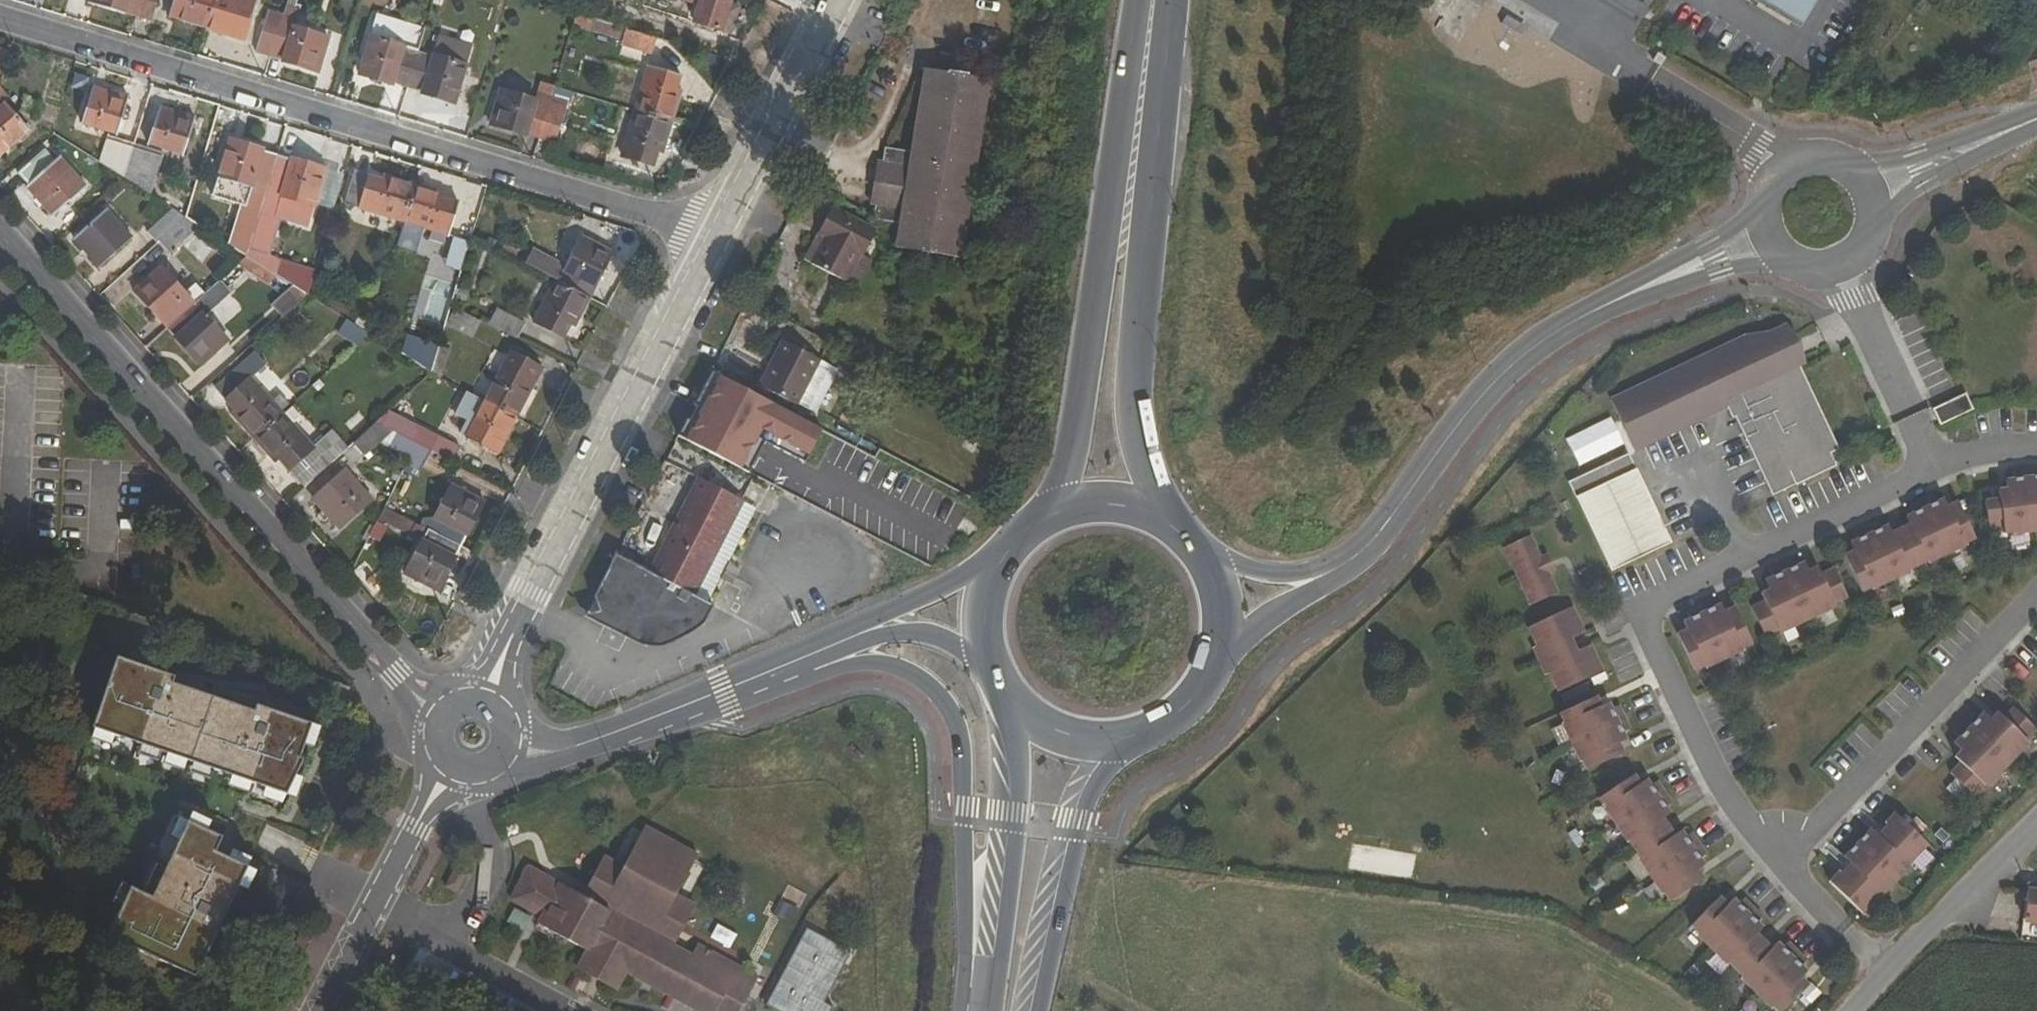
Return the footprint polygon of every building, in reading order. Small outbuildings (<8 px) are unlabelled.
[(136,15),(141,0),(91,0),(90,2),(136,15)] [(136,15),(151,20),(157,0),(141,0),(136,15)] [(215,0),(174,0),(169,17),(207,28),(215,0)] [(207,28),(243,39),(254,5),(238,0),(215,0),(207,28)] [(731,0),(701,0),(700,3),(694,23),(733,35),(741,7),(731,3),(731,0)] [(1806,0),(1771,0),(1797,15),(1806,0)] [(256,53),(271,57),(284,15),(268,11),(256,53)] [(645,52),(651,53),(655,39),(576,15),(573,26),(621,41),(620,45),(645,52)] [(294,26),(282,61),(319,72),(330,37),(294,26)] [(395,86),(396,82),(408,86),(418,53),(406,49),(406,47),(370,36),(360,72),(376,76),(375,80),(395,86)] [(617,56),(642,62),(645,52),(620,45),(617,56)] [(441,96),(456,101),(466,67),(466,66),(431,55),(430,57),(418,53),(408,86),(421,90),(420,94),(440,100),(441,96)] [(2025,66),(2028,76),(2036,73),(2036,62),(2025,66)] [(634,110),(671,121),(681,89),(677,88),(680,76),(647,67),(634,110)] [(910,151),(886,147),(883,162),(876,205),(874,218),(898,224),(895,241),(895,246),(961,258),(990,79),(924,69),(910,151)] [(376,76),(360,72),(359,75),(375,80),(376,76)] [(528,134),(539,137),(555,86),(541,82),(535,100),(500,90),(490,125),(528,136),(528,134)] [(555,142),(570,90),(555,86),(539,137),(555,142)] [(4,153),(29,130),(3,102),(9,97),(0,87),(0,150),(4,153)] [(83,124),(116,135),(127,96),(94,87),(83,124)] [(441,96),(440,100),(455,105),(456,101),(441,96)] [(21,112),(34,116),(38,104),(25,99),(21,112)] [(159,107),(148,144),(182,155),(193,117),(159,107)] [(671,121),(634,110),(621,157),(652,166),(657,152),(662,153),(671,121)] [(246,207),(260,212),(261,208),(277,155),(264,151),(264,150),(229,139),(218,175),(252,185),(246,207)] [(105,140),(99,162),(123,178),(132,148),(105,140)] [(17,174),(54,213),(84,186),(47,146),(17,174)] [(151,195),(162,158),(132,148),(123,178),(124,178),(151,195)] [(277,155),(261,208),(260,212),(255,228),(250,244),(245,254),(247,256),(273,272),(277,274),(282,259),(271,254),(281,219),(309,227),(326,168),(292,158),(292,159),(277,155)] [(870,204),(876,205),(883,162),(877,161),(870,204)] [(404,222),(414,187),(394,181),(393,185),(383,181),(354,172),(344,205),(404,222)] [(435,198),(437,194),(414,187),(404,222),(447,234),(456,204),(446,201),(435,198)] [(260,212),(246,207),(241,224),(255,228),(260,212)] [(876,231),(831,207),(818,233),(826,238),(812,262),(845,279),(858,254),(863,257),(876,231)] [(72,241),(98,268),(132,237),(107,209),(72,241)] [(147,232),(157,243),(159,241),(185,217),(173,209),(147,232)] [(186,217),(185,217),(159,241),(170,253),(196,230),(186,217)] [(241,224),(238,236),(250,244),(255,228),(241,224)] [(818,233),(804,259),(812,262),(826,238),(818,233)] [(445,266),(461,271),(470,241),(453,237),(445,266)] [(524,263),(555,280),(589,298),(612,253),(583,238),(567,268),(532,249),(524,263)] [(858,254),(845,279),(857,285),(870,260),(863,257),(858,254)] [(265,283),(273,272),(247,256),(238,265),(265,283)] [(277,274),(292,284),(298,264),(282,259),(277,274)] [(161,318),(169,327),(205,295),(196,284),(184,293),(159,266),(132,290),(159,320),(161,318)] [(570,325),(574,327),(589,298),(555,280),(533,322),(564,338),(570,325)] [(227,291),(219,283),(205,295),(169,327),(202,365),(228,341),(203,314),(227,291)] [(472,338),(481,320),(455,307),(447,324),(472,338)] [(497,309),(489,324),(517,339),(524,325),(497,309)] [(340,361),(370,333),(349,319),(326,345),(340,361)] [(422,341),(414,360),(431,371),(438,346),(422,341)] [(782,341),(759,386),(798,405),(800,400),(820,360),(782,341)] [(1610,409),(1634,461),(1714,423),(1727,417),(1731,428),(1734,427),(1772,504),(1794,494),(1795,494),(1835,475),(1829,462),(1838,458),(1793,364),(1784,356),(1772,354),(1766,342),(1747,351),(1744,345),(1610,409)] [(451,351),(438,346),(431,371),(432,372),(442,378),(451,351)] [(484,400),(516,417),(541,369),(510,351),(484,400)] [(234,410),(258,436),(283,413),(252,379),(260,371),(248,359),(215,390),(234,410)] [(813,406),(833,367),(820,360),(800,400),(813,406)] [(815,426),(710,369),(678,436),(734,466),(754,431),(800,455),(815,426)] [(516,417),(484,400),(465,435),(497,452),(516,417)] [(1966,402),(1932,418),(1940,434),(1973,418),(1966,402)] [(258,436),(234,410),(230,414),(254,440),(258,436)] [(376,423),(393,432),(398,435),(416,444),(424,429),(388,412),(376,423)] [(283,413),(258,436),(254,440),(269,457),(273,453),(280,460),(304,488),(348,448),(332,431),(313,447),(283,413)] [(393,432),(376,423),(353,443),(366,457),(393,432)] [(424,429),(416,444),(454,464),(461,448),(424,429)] [(280,460),(273,453),(269,457),(276,463),(280,460)] [(1628,464),(1621,467),(1629,483),(1635,480),(1628,464)] [(1610,581),(1671,552),(1636,480),(1635,480),(1629,483),(1621,467),(1568,492),(1610,581)] [(312,500),(339,530),(372,501),(344,470),(312,500)] [(1985,509),(1989,541),(2004,540),(2004,542),(2035,538),(2036,538),(2036,477),(2027,478),(2014,480),(2015,487),(2007,488),(2008,497),(1998,498),(1999,508),(1985,509)] [(701,480),(653,574),(691,594),(740,499),(701,480)] [(419,526),(460,547),(484,501),(452,484),(434,518),(423,519),(419,526)] [(1947,561),(1975,548),(1962,520),(1957,510),(1948,515),(1944,507),(1937,511),(1934,504),(1922,510),(1910,515),(1914,522),(1907,525),(1915,542),(1905,546),(1895,551),(1887,534),(1881,537),(1877,530),(1866,536),(1854,542),(1857,549),(1850,552),(1854,560),(1844,564),(1849,574),(1861,601),(1890,588),(1918,575),(1947,561)] [(419,526),(384,508),(378,522),(412,539),(419,526)] [(460,547),(419,526),(412,539),(421,543),(405,574),(439,591),(460,547)] [(1503,558),(1530,616),(1557,603),(1548,583),(1554,580),(1547,564),(1540,567),(1530,545),(1503,558)] [(713,605),(691,594),(653,574),(615,554),(595,595),(599,609),(586,612),(585,614),(638,643),(646,644),(653,645),(661,644),(668,643),(675,640),(681,637),(688,633),(694,629),(699,622),(713,605)] [(1751,617),(1765,646),(1778,640),(1779,640),(1807,627),(1835,614),(1834,613),(1848,607),(1834,578),(1821,584),(1817,577),(1808,581),(1804,572),(1797,575),(1793,568),(1782,574),(1770,579),(1773,586),(1766,590),(1770,599),(1761,603),(1765,611),(1751,617)] [(1681,653),(1695,681),(1723,667),(1752,653),(1739,625),(1734,616),(1724,621),(1720,613),(1714,617),(1710,610),(1699,615),(1687,621),(1690,628),(1683,632),(1687,639),(1677,644),(1681,653)] [(1572,616),(1528,638),(1537,657),(1533,658),(1545,685),(1549,683),(1558,702),(1603,681),(1590,654),(1569,664),(1563,653),(1585,643),(1572,616)] [(173,675),(116,656),(91,729),(284,796),(299,758),(298,758),(309,723),(254,704),(252,710),(170,682),(173,675)] [(1587,710),(1559,724),(1573,752),(1586,781),(1614,767),(1623,763),(1619,753),(1626,750),(1623,742),(1630,739),(1625,727),(1619,716),(1612,719),(1609,712),(1601,716),(1596,706),(1587,710)] [(1985,794),(1985,795),(2007,773),(2028,750),(2027,749),(2036,739),(2014,717),(2004,727),(1998,721),(1991,729),(1984,722),(1978,727),(1973,722),(1963,732),(1955,741),(1960,746),(1955,752),(1962,759),(1955,766),(1961,772),(1951,783),(1974,805),(1985,794)] [(1626,790),(1600,808),(1617,834),(1635,860),(1652,885),(1670,912),(1696,894),(1704,889),(1698,880),(1705,875),(1700,869),(1707,864),(1700,854),(1692,842),(1686,847),(1682,841),(1675,845),(1669,837),(1663,828),(1670,823),(1666,817),(1672,813),(1665,802),(1658,791),(1651,795),(1647,789),(1640,794),(1634,785),(1626,790)] [(1830,892),(1863,923),(1896,889),(1928,854),(1895,822),(1886,832),(1891,838),(1882,848),(1872,838),(1858,853),(1844,867),(1854,877),(1845,887),(1839,882),(1830,892)] [(93,970),(178,1010),(181,1010),(248,869),(216,854),(223,841),(190,825),(153,901),(132,890),(93,970)] [(698,944),(692,956),(528,866),(509,901),(540,917),(536,923),(698,1010),(739,1010),(757,977),(698,944)] [(2036,919),(2036,886),(2028,885),(2025,918),(2036,919)] [(437,903),(432,912),(442,917),(446,907),(437,903)] [(1691,936),(1714,958),(1736,981),(1758,1002),(1767,1010),(1794,1010),(1802,1002),(1809,995),(1801,988),(1807,982),(1802,976),(1807,970),(1798,961),(1789,952),(1784,957),(1778,952),(1772,958),(1765,951),(1757,944),(1763,938),(1758,932),(1763,927),(1754,918),(1745,909),(1739,914),(1734,909),(1728,915),(1720,907),(1713,914),(1691,936)] [(739,1010),(789,1010),(805,983),(766,961),(757,977),(739,1010)]
